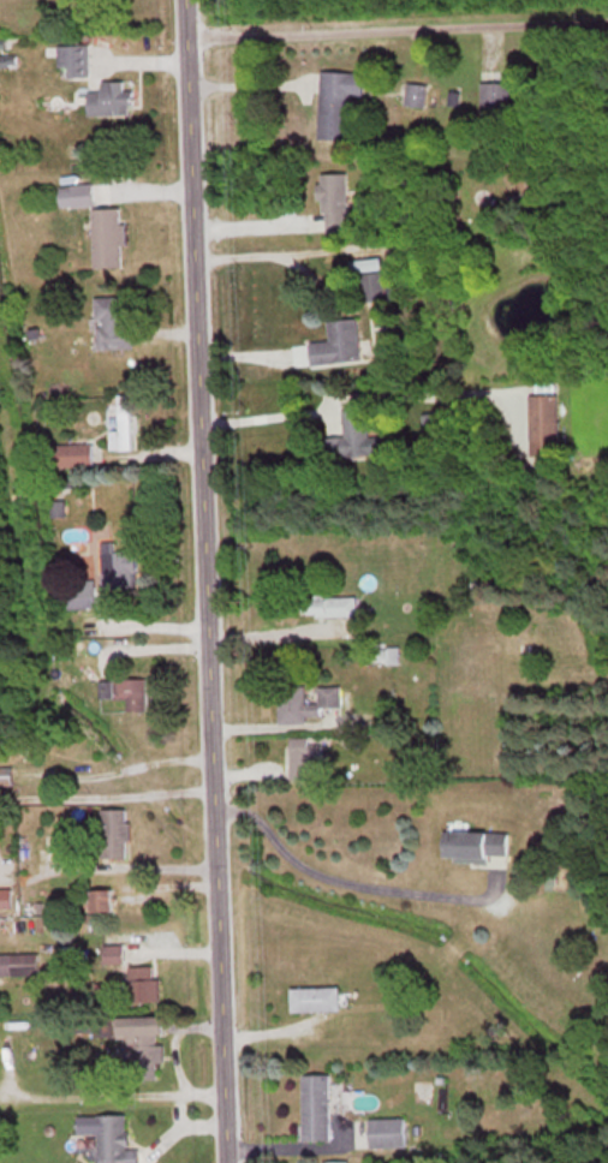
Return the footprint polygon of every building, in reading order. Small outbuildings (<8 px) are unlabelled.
[(58,44),(58,76),(89,76),(89,44),(58,44)] [(349,138),(351,94),(363,94),(364,71),(321,70),(319,137),(349,138)] [(130,80),(102,80),(102,91),(87,91),(87,114),(130,114),(130,80)] [(481,117),(511,117),(511,82),(481,81),(481,117)] [(427,84),(407,82),(405,104),(425,106),(427,84)] [(347,172),(321,172),(323,231),(349,231),(347,172)] [(92,205),(92,183),(59,183),(59,205),(92,205)] [(93,207),(94,266),(123,265),(122,207),(93,207)] [(126,324),(125,294),(94,295),(97,348),(133,347),(132,323),(126,324)] [(361,359),(357,316),(327,319),(329,339),(309,341),(311,364),(361,359)] [(531,453),(558,453),(557,393),(530,394),(531,453)] [(110,449),(133,448),(132,394),(117,394),(118,415),(109,416),(110,449)] [(342,407),(343,435),(323,436),(324,459),(372,456),(369,406),(342,407)] [(50,465),(91,465),(91,443),(50,443),(50,465)] [(113,549),(113,540),(101,540),(101,586),(136,586),(136,549),(113,549)] [(67,606),(94,606),(94,586),(67,586),(67,606)] [(303,614),(356,614),(356,595),(303,595),(303,614)] [(367,648),(367,662),(399,662),(399,648),(367,648)] [(141,699),(141,679),(117,679),(117,696),(129,696),(129,707),(136,707),(136,699),(141,699)] [(318,685),(318,700),(305,700),(305,684),(278,684),(279,721),(319,721),(319,705),(341,705),(340,684),(318,685)] [(324,735),(289,734),(287,776),(322,778),(324,735)] [(12,784),(12,766),(0,766),(0,784),(12,784)] [(101,808),(101,857),(129,857),(129,808),(101,808)] [(443,854),(507,855),(507,830),(443,829),(443,854)] [(11,907),(11,888),(0,888),(0,907),(11,907)] [(89,889),(89,910),(112,910),(111,888),(89,889)] [(105,962),(122,961),(121,944),(104,945),(105,962)] [(38,975),(38,953),(0,953),(0,975),(38,975)] [(153,966),(129,966),(129,1001),(153,1001),(153,966)] [(340,1009),(340,986),(291,986),(291,1010),(340,1009)] [(117,1016),(118,1043),(133,1043),(134,1065),(163,1064),(162,1034),(164,1034),(163,1014),(117,1016)] [(329,1139),(329,1073),(302,1073),(302,1139),(329,1139)] [(78,1114),(78,1134),(97,1134),(97,1162),(138,1162),(138,1147),(127,1147),(126,1113),(78,1114)] [(404,1117),(369,1117),(369,1146),(404,1146),(404,1117)]
